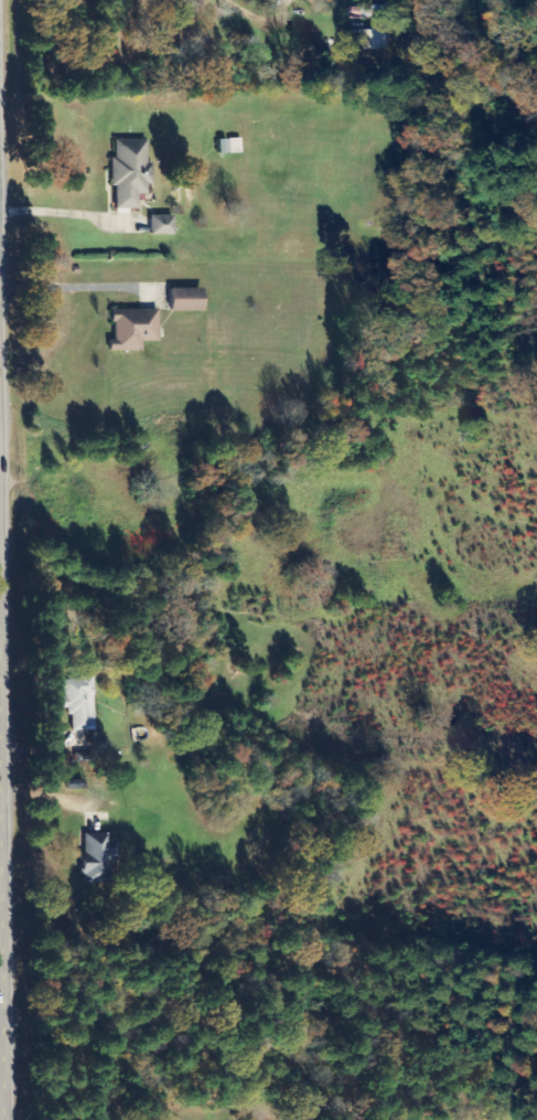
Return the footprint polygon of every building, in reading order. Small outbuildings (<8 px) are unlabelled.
[(364,50),(388,50),(387,7),(363,8),(364,50)] [(238,153),(238,139),(215,140),(216,154),(238,153)] [(149,163),(144,163),(144,141),(110,141),(110,210),(135,209),(134,195),(144,195),(144,186),(150,186),(149,163)] [(170,216),(147,216),(147,236),(170,236),(170,216)] [(197,288),(165,288),(165,311),(198,310),(197,288)] [(155,309),(109,310),(109,340),(104,340),(105,351),(138,350),(138,341),(155,341),(155,309)] [(89,678),(59,679),(60,709),(67,709),(67,730),(91,730),(89,678)] [(103,882),(102,860),(114,859),(113,842),(105,842),(105,833),(77,834),(80,884),(103,882)]
